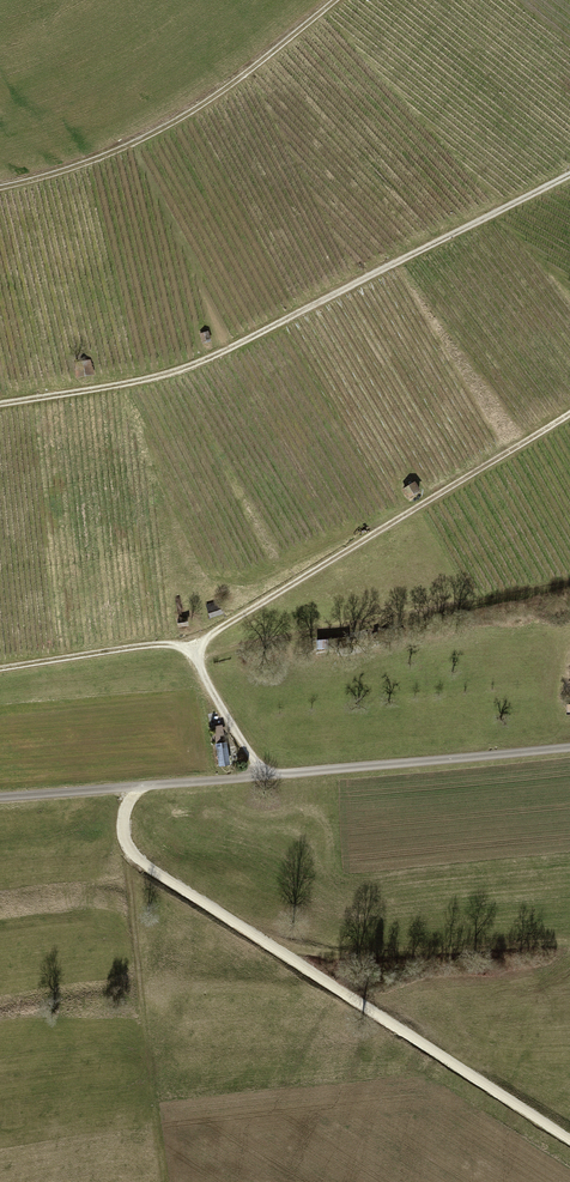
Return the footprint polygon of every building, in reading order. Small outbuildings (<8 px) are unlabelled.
[(200,334),(202,343),(210,341),(208,332),(200,334)] [(75,363),(78,376),(92,374),(90,361),(75,363)] [(403,490),(408,498),(419,491),(414,483),(403,490)] [(218,602),(207,606),(211,617),(221,614),(218,602)] [(349,638),(315,641),(316,650),(350,647),(349,638)] [(223,725),(213,726),(219,767),(230,765),(227,742),(226,742),(223,725)]
